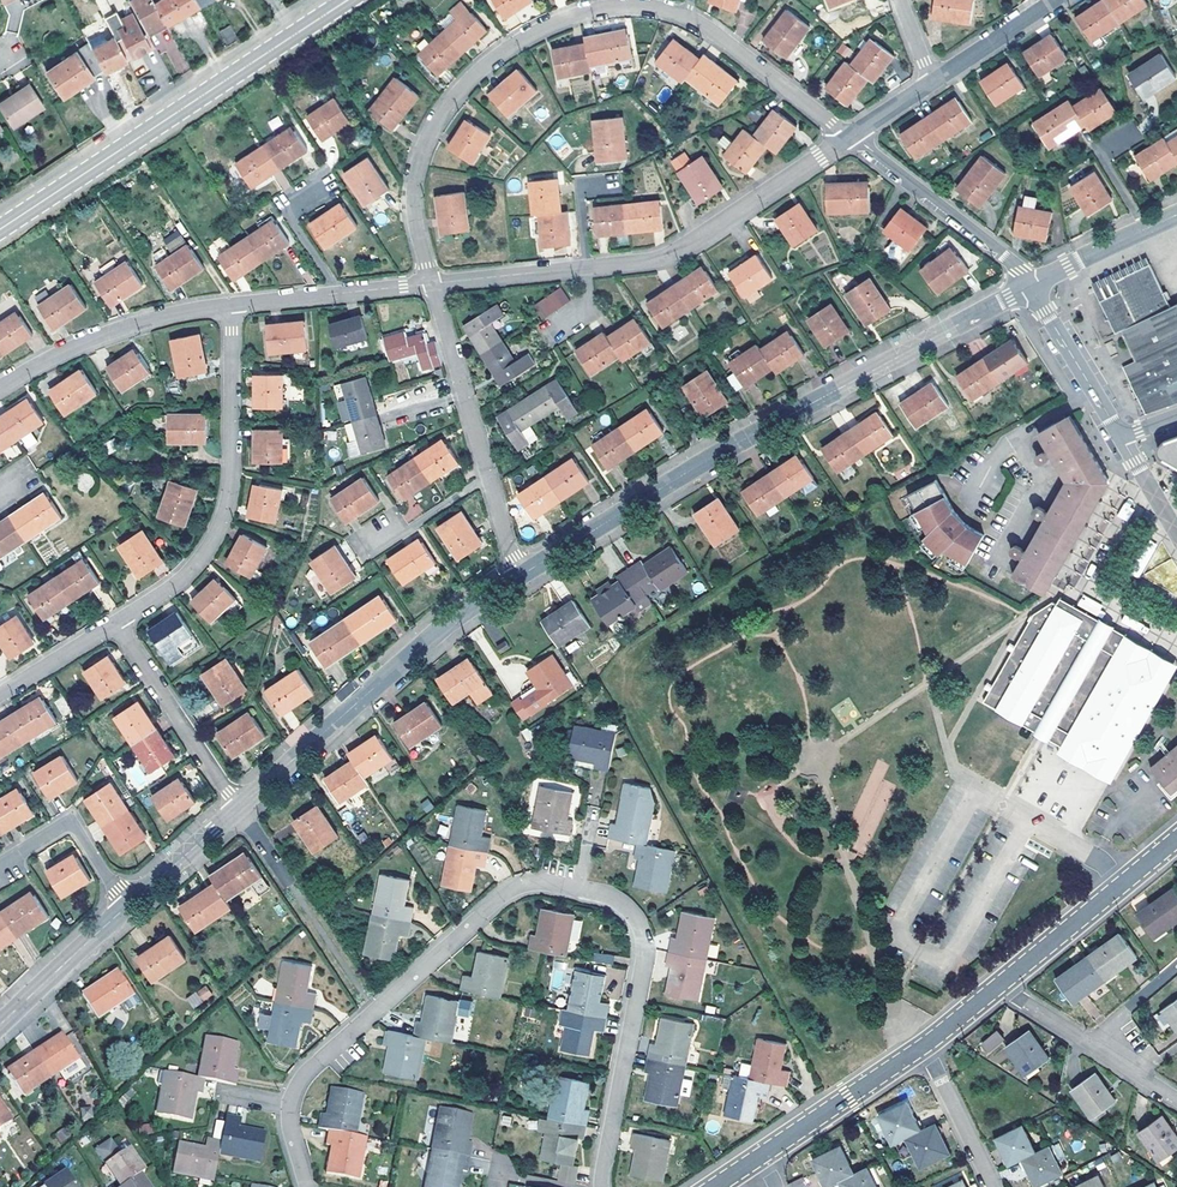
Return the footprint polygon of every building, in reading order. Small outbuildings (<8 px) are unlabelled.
[(114,36),(116,40),(123,37),(116,21),(122,18),(118,10),(111,13),(104,0),(94,0),(114,36)] [(153,0),(130,0),(129,0),(145,28),(145,29),(154,24),(157,30),(166,24),(153,0)] [(198,5),(195,0),(153,0),(166,24),(198,5)] [(533,0),(492,0),(505,19),(533,0)] [(713,3),(737,11),(740,0),(714,0),(713,3)] [(932,18),(971,25),(974,0),(935,0),(932,18)] [(1120,22),(1105,0),(1104,0),(1091,9),(1093,12),(1079,21),(1092,41),(1101,35),(1120,22)] [(1144,0),(1105,0),(1120,22),(1147,4),(1144,0)] [(1077,18),(1079,21),(1093,12),(1091,9),(1077,18)] [(487,30),(472,13),(468,10),(457,20),(444,31),(463,52),(487,30)] [(777,29),(767,42),(788,58),(811,27),(787,10),(775,27),(777,29)] [(145,29),(145,28),(142,29),(134,12),(122,18),(116,21),(123,37),(116,40),(127,59),(150,47),(151,46),(146,37),(149,36),(148,34),(145,29)] [(148,34),(157,30),(154,24),(145,29),(148,34)] [(227,45),(238,39),(230,24),(219,30),(227,45)] [(765,40),(767,42),(777,29),(775,27),(765,40)] [(444,31),(431,43),(434,47),(422,57),(438,75),(463,52),(444,31)] [(93,32),(84,37),(87,43),(102,70),(103,72),(127,59),(116,40),(114,36),(99,43),(93,32)] [(633,58),(628,34),(612,37),(611,33),(585,38),(586,43),(590,66),(633,58)] [(1068,58),(1052,35),(1038,44),(1040,47),(1026,56),(1040,75),(1047,85),(1055,79),(1048,70),(1068,58)] [(1101,35),(1092,41),(1097,48),(1106,43),(1101,35)] [(155,46),(149,36),(146,37),(151,46),(150,47),(151,48),(155,46)] [(674,39),(671,42),(683,52),(686,48),(674,39)] [(864,54),(874,41),(872,39),(862,52),(864,54)] [(894,56),(874,41),(864,54),(862,52),(851,66),(868,79),(873,83),(894,56)] [(683,52),(671,42),(657,62),(682,82),(685,77),(699,59),(686,48),(683,52)] [(63,96),(102,70),(87,43),(62,60),(56,52),(48,57),(54,66),(46,71),(63,96)] [(434,47),(431,43),(419,54),(422,57),(434,47)] [(569,51),(553,54),(558,77),(591,71),(590,66),(586,43),(568,47),(569,51)] [(842,43),(837,51),(848,59),(854,51),(842,43)] [(1024,53),(1026,56),(1040,47),(1038,44),(1035,46),(1024,53)] [(720,104),(735,85),(723,76),(726,72),(702,54),(699,59),(685,77),(720,104)] [(1145,69),(1131,78),(1144,99),(1176,78),(1161,54),(1143,66),(1145,69)] [(839,77),(829,91),(849,105),(868,79),(851,66),(846,62),(836,75),(839,77)] [(997,76),(1010,67),(1008,64),(995,73),(997,76)] [(1129,75),(1131,78),(1145,69),(1143,66),(1129,75)] [(1024,86),(1010,67),(997,76),(995,73),(981,81),(997,104),(1024,86)] [(504,88),(492,98),(508,117),(537,92),(519,69),(501,84),(504,88)] [(723,76),(735,85),(738,81),(726,72),(723,76)] [(826,89),(829,91),(839,77),(836,75),(826,89)] [(396,78),(378,99),(382,102),(372,113),(393,130),(420,96),(396,78)] [(0,105),(0,109),(11,126),(43,105),(28,83),(13,93),(15,96),(9,100),(0,105)] [(489,94),(492,98),(504,88),(501,84),(489,94)] [(1089,100),(1104,91),(1102,88),(1088,97),(1089,100)] [(1117,111),(1104,91),(1089,100),(1088,97),(1074,106),(1086,125),(1089,130),(1103,120),(1117,111)] [(9,100),(6,96),(0,100),(0,105),(9,100)] [(944,110),(958,101),(956,98),(943,107),(944,110)] [(322,112),(309,120),(323,141),(351,122),(335,99),(320,109),(322,112)] [(382,102),(378,99),(369,110),(372,113),(382,102)] [(1034,123),(1048,145),(1059,138),(1062,136),(1064,139),(1086,125),(1074,106),(1070,100),(1034,123)] [(971,121),(958,101),(944,110),(943,107),(929,116),(944,139),(971,121)] [(307,117),(309,120),(322,112),(320,109),(307,117)] [(769,123),(778,111),(775,109),(766,121),(769,123)] [(797,126),(778,111),(769,123),(766,121),(754,136),(767,146),(776,153),(797,126)] [(917,157),(944,139),(929,116),(916,125),(918,128),(903,138),(917,157)] [(626,144),(623,117),(594,120),(598,162),(623,159),(622,144),(626,144)] [(462,134),(470,122),(467,119),(458,132),(462,134)] [(491,135),(470,122),(462,134),(458,132),(448,147),(472,163),(491,135)] [(901,135),(903,138),(918,128),(916,125),(901,135)] [(281,139),(294,130),(292,127),(279,135),(281,139)] [(729,150),(725,156),(746,173),(751,166),(767,146),(754,136),(745,129),(734,143),(725,135),(719,143),(729,150)] [(308,151),(294,130),(281,139),(279,135),(264,146),(280,169),(308,151)] [(1050,148),(1064,139),(1062,136),(1059,138),(1048,145),(1050,148)] [(1167,143),(1176,158),(1176,136),(1167,143)] [(1138,159),(1151,179),(1176,163),(1176,158),(1167,143),(1164,138),(1150,147),(1152,149),(1138,159)] [(236,164),(249,184),(263,175),(265,179),(280,169),(264,146),(236,164)] [(1136,156),(1138,159),(1152,149),(1150,147),(1136,156)] [(700,204),(720,190),(714,180),(712,178),(715,175),(702,156),(678,171),(700,204)] [(970,177),(960,191),(980,206),(1005,173),(982,156),(968,175),(970,177)] [(360,191),(369,204),(389,190),(368,158),(344,174),(357,193),(360,191)] [(280,172),(274,177),(284,190),(290,185),(280,172)] [(1088,215),(1109,202),(1100,187),(1103,185),(1094,172),(1071,187),(1088,215)] [(252,188),(265,179),(263,175),(249,184),(252,188)] [(714,180),(720,190),(723,188),(715,175),(712,178),(714,180)] [(958,189),(960,191),(970,177),(968,175),(958,189)] [(530,181),(533,214),(539,214),(562,212),(560,194),(556,194),(554,179),(530,181)] [(854,182),(827,183),(827,213),(870,212),(869,186),(854,187),(854,182)] [(1100,187),(1109,202),(1112,200),(1103,185),(1100,187)] [(360,191),(357,193),(365,206),(369,204),(360,191)] [(444,218),(446,233),(470,230),(465,192),(436,196),(440,219),(444,218)] [(1037,199),(1025,197),(1023,207),(1035,210),(1037,199)] [(663,229),(661,205),(646,207),(645,202),(627,204),(631,232),(663,229)] [(332,215),(344,207),(342,203),(330,212),(332,215)] [(799,203),(796,205),(805,218),(808,216),(799,203)] [(597,235),(631,232),(627,204),(610,206),(610,211),(595,212),(597,235)] [(805,218),(796,205),(776,218),(794,246),(818,231),(808,216),(805,218)] [(357,227),(344,207),(332,215),(330,212),(310,225),(326,248),(357,227)] [(916,219),(902,208),(884,230),(895,239),(886,250),(901,262),(910,250),(911,251),(925,231),(913,222),(916,219)] [(1034,213),(1018,210),(1014,233),(1047,239),(1052,213),(1035,210),(1034,213)] [(562,212),(539,214),(543,247),(567,245),(566,233),(565,230),(569,229),(567,211),(562,212)] [(913,222),(925,231),(928,228),(916,219),(913,222)] [(263,232),(276,223),(274,220),(261,228),(263,232)] [(289,243),(276,223),(263,232),(261,228),(247,238),(262,262),(289,243)] [(170,252),(185,242),(177,230),(162,240),(170,252)] [(655,243),(663,243),(663,232),(655,232),(655,243)] [(247,238),(231,248),(224,237),(210,245),(233,281),(262,262),(247,238)] [(171,260),(158,269),(172,290),(204,268),(189,244),(169,257),(171,260)] [(942,260),(954,251),(952,247),(940,256),(942,260)] [(901,262),(886,250),(884,253),(899,264),(901,262)] [(969,270),(954,251),(942,260),(940,256),(921,271),(938,293),(969,270)] [(773,278),(757,255),(752,258),(742,264),(744,268),(731,277),(745,297),(773,278)] [(156,265),(158,269),(171,260),(169,257),(156,265)] [(1092,283),(1095,290),(1150,264),(1147,258),(1092,283)] [(110,278),(97,286),(110,306),(143,285),(127,261),(108,275),(110,278)] [(729,273),(731,277),(744,268),(742,264),(729,273)] [(1123,330),(1130,327),(1171,307),(1150,264),(1095,290),(1116,334),(1123,330)] [(693,278),(705,270),(703,266),(690,275),(693,278)] [(675,285),(691,308),(718,290),(705,270),(693,278),(690,275),(675,285)] [(95,283),(97,286),(110,278),(108,275),(95,283)] [(869,278),(847,293),(860,313),(863,311),(871,323),(891,311),(869,278)] [(52,301),(39,310),(53,330),(86,308),(71,285),(50,298),(52,301)] [(662,299),(649,307),(663,327),(691,308),(675,285),(660,295),(662,299)] [(561,287),(554,292),(563,306),(570,301),(561,287)] [(547,296),(556,310),(563,306),(554,292),(547,296)] [(662,299),(660,295),(658,297),(647,303),(649,307),(662,299)] [(547,296),(541,300),(550,314),(556,310),(547,296)] [(37,307),(39,310),(52,301),(50,298),(37,307)] [(533,305),(542,319),(550,314),(541,300),(533,305)] [(842,319),(831,303),(808,318),(827,347),(847,334),(838,321),(842,319)] [(497,304),(463,325),(469,334),(483,356),(504,343),(492,323),(504,315),(497,304)] [(1154,411),(1176,402),(1176,305),(1171,307),(1130,327),(1141,351),(1151,371),(1137,378),(1141,386),(1148,400),(1154,411)] [(863,311),(860,313),(868,325),(871,323),(863,311)] [(7,324),(19,316),(17,312),(4,321),(7,324)] [(19,316),(7,324),(4,321),(0,323),(0,349),(4,355),(28,338),(32,335),(19,316)] [(636,318),(623,326),(625,330),(638,322),(636,318)] [(368,339),(362,320),(351,323),(350,319),(329,325),(336,348),(368,339)] [(838,321),(847,334),(850,332),(842,319),(838,321)] [(282,328),(266,329),(269,354),(307,350),(305,321),(281,323),(282,328)] [(652,342),(638,322),(625,330),(623,326),(607,337),(620,356),(623,361),(652,342)] [(1146,413),(1154,411),(1148,400),(1141,386),(1137,378),(1151,371),(1141,351),(1130,327),(1123,330),(1137,361),(1124,367),(1146,413)] [(789,331),(776,339),(778,343),(791,334),(789,331)] [(383,338),(389,360),(417,353),(422,369),(441,364),(435,343),(427,345),(424,334),(410,337),(407,338),(405,332),(383,338)] [(583,351),(578,354),(591,374),(620,356),(607,337),(604,332),(581,347),(583,351)] [(182,361),(185,376),(208,371),(200,334),(172,339),(176,362),(182,361)] [(805,354),(791,334),(778,343),(776,339),(761,349),(773,369),(776,373),(805,354)] [(1013,340),(999,349),(1002,352),(1015,344),(1013,340)] [(516,361),(504,343),(483,356),(495,375),(502,371),(503,373),(508,381),(535,364),(529,353),(516,361)] [(1028,363),(1015,344),(1002,352),(999,349),(984,358),(1000,382),(1028,363)] [(745,358),(732,366),(745,387),(773,369),(761,349),(758,345),(742,354),(745,358)] [(125,360),(137,352),(135,349),(123,357),(125,360)] [(150,372),(137,352),(125,360),(123,357),(106,367),(122,392),(150,372)] [(745,358),(742,354),(729,363),(732,366),(745,358)] [(972,400),(1000,382),(984,358),(970,368),(972,372),(959,380),(972,400)] [(182,361),(176,362),(179,377),(185,376),(182,361)] [(956,377),(959,380),(972,372),(970,368),(956,377)] [(64,386),(51,394),(65,415),(97,393),(82,370),(62,383),(64,386)] [(705,418),(725,405),(716,392),(720,389),(707,370),(684,385),(705,418)] [(501,385),(508,381),(503,373),(502,371),(495,375),(501,385)] [(283,374),(259,374),(259,389),(254,389),(254,408),(282,409),(283,374)] [(366,377),(343,384),(354,420),(373,415),(370,404),(374,403),(366,377)] [(557,379),(547,386),(552,393),(562,387),(557,379)] [(49,391),(51,394),(64,386),(62,383),(49,391)] [(933,383),(920,392),(922,395),(935,386),(933,383)] [(579,412),(562,387),(552,393),(547,386),(527,398),(540,419),(560,406),(568,419),(579,412)] [(922,395),(920,392),(900,405),(916,428),(949,406),(935,386),(922,395)] [(716,392),(725,405),(729,402),(720,389),(716,392)] [(522,431),(540,419),(527,398),(509,410),(498,416),(503,424),(518,450),(529,443),(522,431)] [(16,441),(44,423),(30,403),(26,405),(24,401),(0,417),(0,418),(16,441)] [(638,421),(650,412),(648,408),(635,417),(638,421)] [(664,432),(650,412),(638,421),(635,417),(620,427),(635,451),(664,432)] [(877,412),(864,421),(867,424),(880,416),(877,412)] [(207,442),(207,419),(192,419),(192,414),(169,414),(168,443),(207,442)] [(1071,414),(1068,416),(1080,436),(1082,434),(1071,414)] [(373,415),(354,420),(364,452),(386,446),(380,425),(376,426),(373,415)] [(867,424),(864,421),(850,431),(865,454),(893,436),(880,416),(867,424)] [(1043,451),(1037,455),(1036,459),(1037,461),(1039,463),(1042,463),(1048,459),(1049,457),(1051,456),(1061,474),(1064,473),(1065,476),(1067,480),(1047,514),(1044,512),(1044,510),(1038,507),(1034,508),(1033,510),(1032,512),(1034,516),(1040,518),(1042,518),(1044,519),(1024,553),(1021,551),(1021,549),(1016,546),(1012,547),(1011,548),(1010,550),(1011,554),(1016,557),(1019,556),(1021,558),(1011,575),(1041,591),(1046,583),(1052,572),(1056,574),(1064,560),(1079,535),(1076,533),(1077,529),(1087,513),(1098,495),(1101,497),(1108,485),(1110,482),(1107,477),(1085,440),(1082,434),(1080,436),(1068,416),(1039,434),(1049,451),(1046,453),(1043,451)] [(16,441),(0,418),(0,452),(16,441)] [(620,427),(605,437),(601,431),(593,436),(593,445),(608,468),(635,451),(620,427)] [(283,429),(255,429),(255,448),(259,448),(259,463),(283,463),(283,429)] [(837,472),(865,454),(850,431),(834,441),(837,445),(824,453),(837,472)] [(1164,441),(1160,444),(1158,449),(1159,454),(1162,458),(1176,467),(1176,436),(1164,441)] [(433,452),(446,443),(443,439),(430,448),(433,452)] [(821,449),(824,453),(837,445),(834,441),(821,449)] [(459,462),(446,443),(433,452),(430,448),(415,459),(430,481),(459,462)] [(34,452),(27,457),(37,471),(43,466),(34,452)] [(797,455),(785,464),(787,467),(800,458),(797,455)] [(563,470),(576,461),(574,458),(561,467),(563,470)] [(787,467),(785,464),(770,473),(785,496),(813,478),(800,458),(787,467)] [(411,494),(430,481),(415,459),(401,468),(403,472),(391,481),(404,499),(411,494)] [(589,481),(576,461),(563,470),(561,467),(546,476),(561,500),(589,481)] [(388,477),(391,481),(403,472),(401,468),(388,477)] [(85,473),(78,484),(87,491),(95,481),(85,473)] [(757,515),(785,496),(770,473),(755,484),(757,487),(744,496),(757,515)] [(534,518),(561,500),(546,476),(531,486),(533,489),(520,498),(534,518)] [(346,494),(333,502),(347,522),(355,517),(379,501),(362,478),(343,491),(346,494)] [(170,480),(166,495),(170,496),(174,482),(170,480)] [(198,489),(174,482),(170,496),(166,495),(159,517),(186,526),(198,489)] [(932,482),(904,497),(912,514),(907,517),(915,532),(921,529),(924,537),(920,541),(921,542),(917,547),(929,560),(934,556),(935,557),(941,552),(948,556),(945,562),(961,571),(980,537),(965,528),(959,523),(954,518),(949,514),(932,482)] [(742,492),(744,496),(757,487),(755,484),(742,492)] [(282,490),(259,485),(256,500),(252,499),(248,516),(275,522),(282,490)] [(518,495),(520,498),(533,489),(531,486),(518,495)] [(35,503),(48,495),(45,491),(33,500),(35,503)] [(331,499),(333,502),(346,494),(343,491),(331,499)] [(61,516),(48,495),(35,503),(33,500),(10,515),(26,540),(61,516)] [(1101,497),(1098,495),(1087,513),(1077,529),(1076,533),(1079,535),(1101,497)] [(717,498),(714,500),(723,513),(726,511),(717,498)] [(739,530),(726,511),(723,513),(714,500),(694,513),(716,545),(739,530)] [(1128,522),(1135,506),(1125,501),(1117,517),(1128,522)] [(459,559),(479,546),(471,533),(474,531),(461,511),(437,527),(459,559)] [(26,540),(10,515),(0,521),(0,557),(26,540)] [(140,578),(161,564),(152,552),(155,549),(142,530),(119,545),(140,578)] [(471,533),(479,546),(483,544),(474,531),(471,533)] [(233,561),(231,565),(251,576),(267,547),(242,534),(229,559),(233,561)] [(417,546),(422,542),(420,539),(407,548),(409,551),(417,546)] [(435,563),(422,542),(417,546),(409,551),(407,548),(388,561),(403,584),(435,563)] [(332,594),(353,580),(347,572),(344,567),(348,565),(336,545),(311,561),(332,594)] [(641,561),(628,568),(646,594),(657,586),(660,590),(687,572),(670,547),(643,564),(641,561)] [(152,552),(161,564),(164,562),(155,549),(152,552)] [(74,569),(87,561),(84,557),(72,566),(74,569)] [(100,582),(87,561),(74,569),(72,566),(56,577),(72,601),(100,582)] [(347,572),(353,580),(357,577),(348,565),(344,567),(347,572)] [(619,581),(613,585),(600,594),(592,599),(608,625),(636,606),(634,602),(646,594),(628,568),(616,577),(619,581)] [(1052,572),(1046,583),(1049,585),(1056,574),(1052,572)] [(44,619),(72,601),(56,577),(41,587),(43,591),(30,599),(44,619)] [(208,592),(218,581),(215,578),(204,589),(208,592)] [(235,598),(218,581),(208,592),(204,589),(192,601),(210,621),(235,598)] [(597,589),(600,594),(613,585),(610,581),(597,589)] [(28,595),(30,599),(43,591),(41,587),(28,595)] [(371,608),(383,600),(380,595),(368,604),(371,608)] [(1083,595),(1078,605),(1099,616),(1104,606),(1083,595)] [(1173,671),(1176,664),(1059,598),(1055,604),(1087,622),(1089,624),(1091,626),(1091,630),(1091,633),(1096,636),(1102,639),(1104,637),(1106,637),(1107,636),(1110,635),(1173,671)] [(397,620),(383,600),(371,608),(368,604),(345,618),(362,643),(397,620)] [(573,601),(542,621),(558,646),(590,626),(573,601)] [(983,701),(1031,729),(1035,728),(1038,727),(1039,725),(1043,718),(1056,726),(1052,735),(1052,737),(1052,738),(1053,740),(1054,741),(1062,746),(1067,749),(1064,754),(1067,756),(1066,759),(1066,761),(1067,765),(1070,767),(1073,767),(1077,766),(1078,764),(1093,773),(1096,773),(1098,773),(1099,772),(1101,769),(1102,769),(1115,776),(1173,671),(1110,635),(1107,636),(1106,637),(1104,637),(1102,639),(1096,636),(1091,633),(1091,630),(1091,626),(1089,624),(1087,622),(1055,604),(1050,602),(1033,612),(983,701)] [(163,625),(151,634),(170,664),(199,646),(177,612),(161,622),(163,625)] [(31,645),(23,633),(26,630),(16,615),(0,625),(0,642),(11,659),(31,645)] [(326,667),(362,643),(345,618),(323,633),(325,637),(312,646),(326,667)] [(148,630),(151,634),(163,625),(161,622),(148,630)] [(23,633),(31,645),(35,643),(26,630),(23,633)] [(310,642),(312,646),(325,637),(323,633),(310,642)] [(504,641),(497,646),(502,653),(509,648),(504,641)] [(552,654),(527,671),(539,689),(522,700),(520,697),(511,703),(521,719),(572,685),(552,654)] [(103,699),(123,686),(114,674),(118,672),(108,655),(84,671),(103,699)] [(223,706),(244,692),(235,680),(239,677),(225,658),(202,673),(217,697),(223,706)] [(492,693),(469,658),(437,680),(453,703),(470,692),(477,703),(492,693)] [(280,686),(267,694),(281,714),(313,693),(297,669),(278,682),(280,686)] [(114,674),(123,686),(126,684),(118,672),(114,674)] [(235,680),(244,692),(247,690),(239,677),(235,680)] [(265,691),(267,694),(280,686),(278,682),(265,691)] [(30,709),(43,701),(41,696),(28,704),(30,709)] [(215,711),(223,706),(217,697),(209,703),(215,711)] [(138,700),(134,703),(143,715),(146,713),(138,700)] [(56,721),(43,701),(30,709),(28,704),(9,716),(24,741),(56,721)] [(426,701),(407,714),(409,717),(396,726),(410,747),(442,725),(426,701)] [(114,716),(133,744),(157,729),(146,713),(143,715),(134,703),(114,716)] [(232,729),(219,737),(232,757),(265,736),(249,712),(229,725),(232,729)] [(407,714),(394,723),(396,726),(409,717),(407,714)] [(24,741),(9,716),(0,722),(0,756),(24,741)] [(1036,731),(1054,741),(1053,740),(1052,738),(1052,737),(1052,735),(1056,726),(1043,718),(1039,725),(1038,727),(1035,728),(1031,729),(1036,731)] [(217,733),(219,737),(232,729),(229,725),(217,733)] [(608,771),(615,733),(574,725),(568,757),(594,763),(594,768),(608,771)] [(146,776),(171,759),(163,746),(167,743),(157,729),(133,744),(144,761),(138,765),(146,776)] [(377,734),(363,743),(366,746),(379,738),(377,734)] [(366,746),(363,743),(348,754),(353,760),(364,777),(392,757),(379,738),(366,746)] [(163,746),(171,759),(175,756),(167,743),(163,746)] [(1067,749),(1062,746),(1059,753),(1063,756),(1064,754),(1067,749)] [(1152,768),(1163,780),(1174,794),(1176,792),(1176,747),(1168,754),(1152,768)] [(52,767),(65,759),(63,755),(50,763),(52,767)] [(78,780),(65,759),(52,767),(50,763),(34,773),(49,798),(78,780)] [(340,802),(368,783),(364,777),(353,760),(338,770),(340,773),(327,782),(340,802)] [(1111,783),(1115,776),(1102,769),(1101,769),(1099,772),(1098,773),(1096,773),(1093,773),(1111,783)] [(325,779),(327,782),(340,773),(338,770),(325,779)] [(171,790),(183,782),(181,778),(168,786),(171,790)] [(1163,780),(1159,784),(1173,800),(1176,797),(1176,792),(1174,794),(1163,780)] [(110,782),(106,785),(115,797),(119,795),(110,782)] [(196,800),(183,782),(171,790),(168,786),(152,796),(167,819),(196,800)] [(611,823),(608,838),(637,843),(646,845),(654,802),(650,788),(624,783),(616,824),(611,823)] [(85,798),(103,825),(128,809),(119,795),(115,797),(106,785),(85,798)] [(572,793),(539,787),(531,827),(569,835),(572,821),(567,820),(572,793)] [(9,799),(21,791),(19,788),(6,795),(9,799)] [(21,791),(9,799),(6,795),(0,799),(0,822),(5,830),(34,812),(21,791)] [(427,798),(419,804),(426,813),(434,807),(427,798)] [(317,804),(314,806),(323,819),(326,817),(317,804)] [(486,811),(456,805),(448,846),(488,853),(491,839),(481,836),(486,811)] [(339,837),(326,817),(323,819),(314,806),(293,821),(315,854),(339,837)] [(123,854),(143,840),(135,828),(139,825),(128,809),(103,825),(123,854)] [(135,828),(143,840),(147,837),(139,825),(135,828)] [(646,845),(637,843),(634,857),(639,859),(634,885),(667,892),(674,850),(646,845)] [(485,866),(488,853),(448,846),(440,884),(470,890),(476,865),(485,866)] [(245,851),(232,860),(234,864),(247,855),(245,851)] [(64,865),(77,857),(74,854),(62,862),(64,865)] [(261,875),(247,855),(234,864),(232,860),(209,876),(214,883),(226,899),(261,875)] [(89,879),(77,857),(64,865),(62,862),(46,872),(60,896),(89,879)] [(409,880),(380,874),(371,915),(410,922),(413,907),(404,905),(409,880)] [(195,902),(181,911),(195,931),(231,907),(226,899),(214,883),(192,898),(195,902)] [(1147,907),(1149,909),(1138,917),(1153,938),(1176,921),(1176,893),(1173,888),(1147,907)] [(22,903),(35,895),(32,891),(19,899),(22,903)] [(35,895),(22,903),(19,899),(0,912),(0,913),(15,936),(48,915),(35,895)] [(195,902),(192,898),(179,907),(181,911),(195,902)] [(1147,907),(1136,914),(1138,917),(1149,909),(1147,907)] [(528,950),(566,957),(574,914),(541,908),(537,935),(530,934),(528,950)] [(671,937),(668,951),(707,959),(715,918),(682,911),(676,938),(671,937)] [(15,936),(0,913),(0,947),(15,936)] [(406,936),(410,922),(371,915),(362,953),(393,960),(399,935),(406,936)] [(1120,934),(1099,948),(1101,951),(1091,959),(1105,980),(1137,957),(1120,934)] [(153,952),(140,961),(153,981),(185,959),(170,936),(151,949),(153,952)] [(1099,948),(1089,956),(1091,959),(1101,951),(1099,948)] [(153,952),(151,949),(138,958),(140,961),(153,952)] [(665,994),(698,1001),(707,959),(668,951),(666,966),(670,967),(665,994)] [(464,976),(461,989),(500,997),(508,958),(479,952),(473,977),(464,976)] [(594,954),(593,962),(614,966),(615,958),(594,954)] [(1089,956),(1078,964),(1080,966),(1091,959),(1089,956)] [(1080,966),(1078,964),(1055,980),(1072,1004),(1105,980),(1091,959),(1080,966)] [(283,961),(275,1002),(315,1009),(318,994),(307,992),(312,966),(283,961)] [(554,961),(550,987),(561,989),(566,963),(554,961)] [(568,1010),(607,1018),(610,1002),(601,1000),(605,976),(576,970),(568,1010)] [(118,971),(105,979),(107,982),(120,974),(118,971)] [(138,1001),(120,974),(107,982),(105,979),(82,995),(97,1018),(123,1001),(127,1008),(138,1001)] [(205,985),(186,999),(193,1009),(212,994),(205,985)] [(416,1021),(413,1036),(425,1038),(452,1043),(460,1002),(426,995),(421,1022),(416,1021)] [(1176,1032),(1176,999),(1161,1010),(1176,1032)] [(312,1023),(315,1009),(275,1002),(272,1015),(260,1013),(258,1027),(269,1029),(267,1041),(297,1046),(302,1022),(312,1023)] [(607,1018),(568,1010),(560,1050),(590,1056),(595,1030),(604,1032),(607,1018)] [(651,1043),(647,1059),(685,1066),(694,1024),(661,1017),(656,1045),(651,1043)] [(1039,1051),(1041,1049),(1028,1030),(1005,1047),(1025,1076),(1046,1062),(1039,1051)] [(417,1078),(425,1038),(413,1036),(401,1033),(388,1031),(385,1045),(390,1046),(384,1072),(417,1078)] [(1001,1039),(996,1031),(981,1042),(987,1050),(1001,1039)] [(65,1037),(63,1034),(50,1042),(52,1046),(55,1044),(65,1037)] [(206,1036),(197,1077),(204,1079),(235,1084),(238,1070),(233,1069),(239,1042),(206,1036)] [(34,1052),(50,1077),(59,1071),(65,1081),(85,1067),(78,1058),(79,1057),(65,1037),(55,1044),(52,1046),(50,1042),(34,1052)] [(771,1083),(787,1086),(790,1072),(781,1070),(787,1045),(757,1038),(748,1079),(771,1083)] [(1049,1060),(1041,1049),(1039,1051),(1046,1062),(1049,1060)] [(960,1066),(968,1060),(961,1050),(953,1057),(960,1066)] [(22,1066),(9,1075),(23,1095),(50,1077),(34,1052),(20,1062),(22,1066)] [(644,1100),(677,1107),(685,1066),(647,1059),(645,1072),(650,1073),(644,1100)] [(22,1066),(20,1062),(7,1071),(9,1075),(22,1066)] [(740,1064),(739,1076),(748,1077),(749,1065),(740,1064)] [(197,1077),(166,1071),(157,1112),(191,1118),(196,1092),(201,1092),(204,1079),(197,1077)] [(1104,1094),(1107,1092),(1094,1073),(1072,1089),(1092,1119),(1112,1104),(1104,1094)] [(590,1083),(555,1076),(547,1118),(586,1125),(589,1111),(584,1109),(590,1083)] [(748,1079),(733,1076),(724,1115),(753,1121),(759,1095),(767,1097),(771,1083),(748,1079)] [(320,1114),(317,1127),(329,1129),(356,1135),(364,1094),(331,1087),(325,1115),(320,1114)] [(1114,1102),(1107,1092),(1104,1094),(1112,1104),(1114,1102)] [(906,1137),(921,1130),(914,1116),(907,1101),(878,1116),(892,1144),(906,1137)] [(12,1121),(0,1103),(0,1128),(12,1121)] [(82,1119),(93,1118),(92,1106),(81,1107),(82,1119)] [(472,1115),(440,1108),(431,1150),(469,1157),(472,1142),(467,1141),(468,1138),(472,1115)] [(221,1141),(218,1154),(259,1161),(264,1132),(239,1127),(240,1118),(226,1116),(221,1141)] [(573,1166),(579,1138),(583,1139),(586,1125),(547,1118),(540,1116),(537,1129),(545,1131),(540,1159),(562,1163),(558,1181),(575,1184),(579,1167),(573,1166)] [(1176,1149),(1176,1144),(1172,1136),(1174,1134),(1162,1116),(1138,1132),(1158,1161),(1176,1149)] [(216,1119),(213,1136),(221,1138),(224,1120),(216,1119)] [(142,1135),(152,1130),(148,1122),(138,1127),(142,1135)] [(921,1130),(906,1137),(920,1167),(949,1153),(935,1124),(921,1131),(921,1130)] [(61,1143),(71,1136),(65,1126),(54,1133),(61,1143)] [(1022,1160),(1035,1153),(1022,1126),(995,1138),(1008,1165),(1022,1159),(1022,1160)] [(359,1178),(366,1137),(356,1135),(329,1129),(326,1144),(331,1146),(326,1172),(359,1178)] [(671,1141),(633,1133),(630,1147),(635,1148),(630,1175),(663,1182),(671,1141)] [(116,1176),(122,1185),(141,1173),(146,1171),(131,1147),(124,1151),(115,1137),(98,1148),(116,1176)] [(173,1172),(213,1181),(213,1178),(218,1154),(221,1141),(207,1139),(205,1147),(179,1143),(173,1172)] [(1058,1162),(1065,1159),(1058,1143),(1051,1146),(1058,1162)] [(826,1186),(827,1186),(839,1181),(853,1174),(839,1147),(813,1160),(826,1186)] [(1061,1173),(1048,1147),(1036,1153),(1035,1153),(1022,1160),(1035,1186),(1061,1173)] [(469,1157),(431,1150),(423,1186),(458,1186),(461,1171),(466,1172),(469,1157)] [(853,1174),(839,1181),(842,1186),(876,1186),(866,1168),(853,1175),(853,1174)] [(45,1185),(46,1186),(78,1186),(67,1170),(45,1185)] [(122,1185),(120,1186),(150,1186),(141,1173),(122,1185)] [(1075,1186),(1103,1186),(1098,1176),(1075,1186)]
